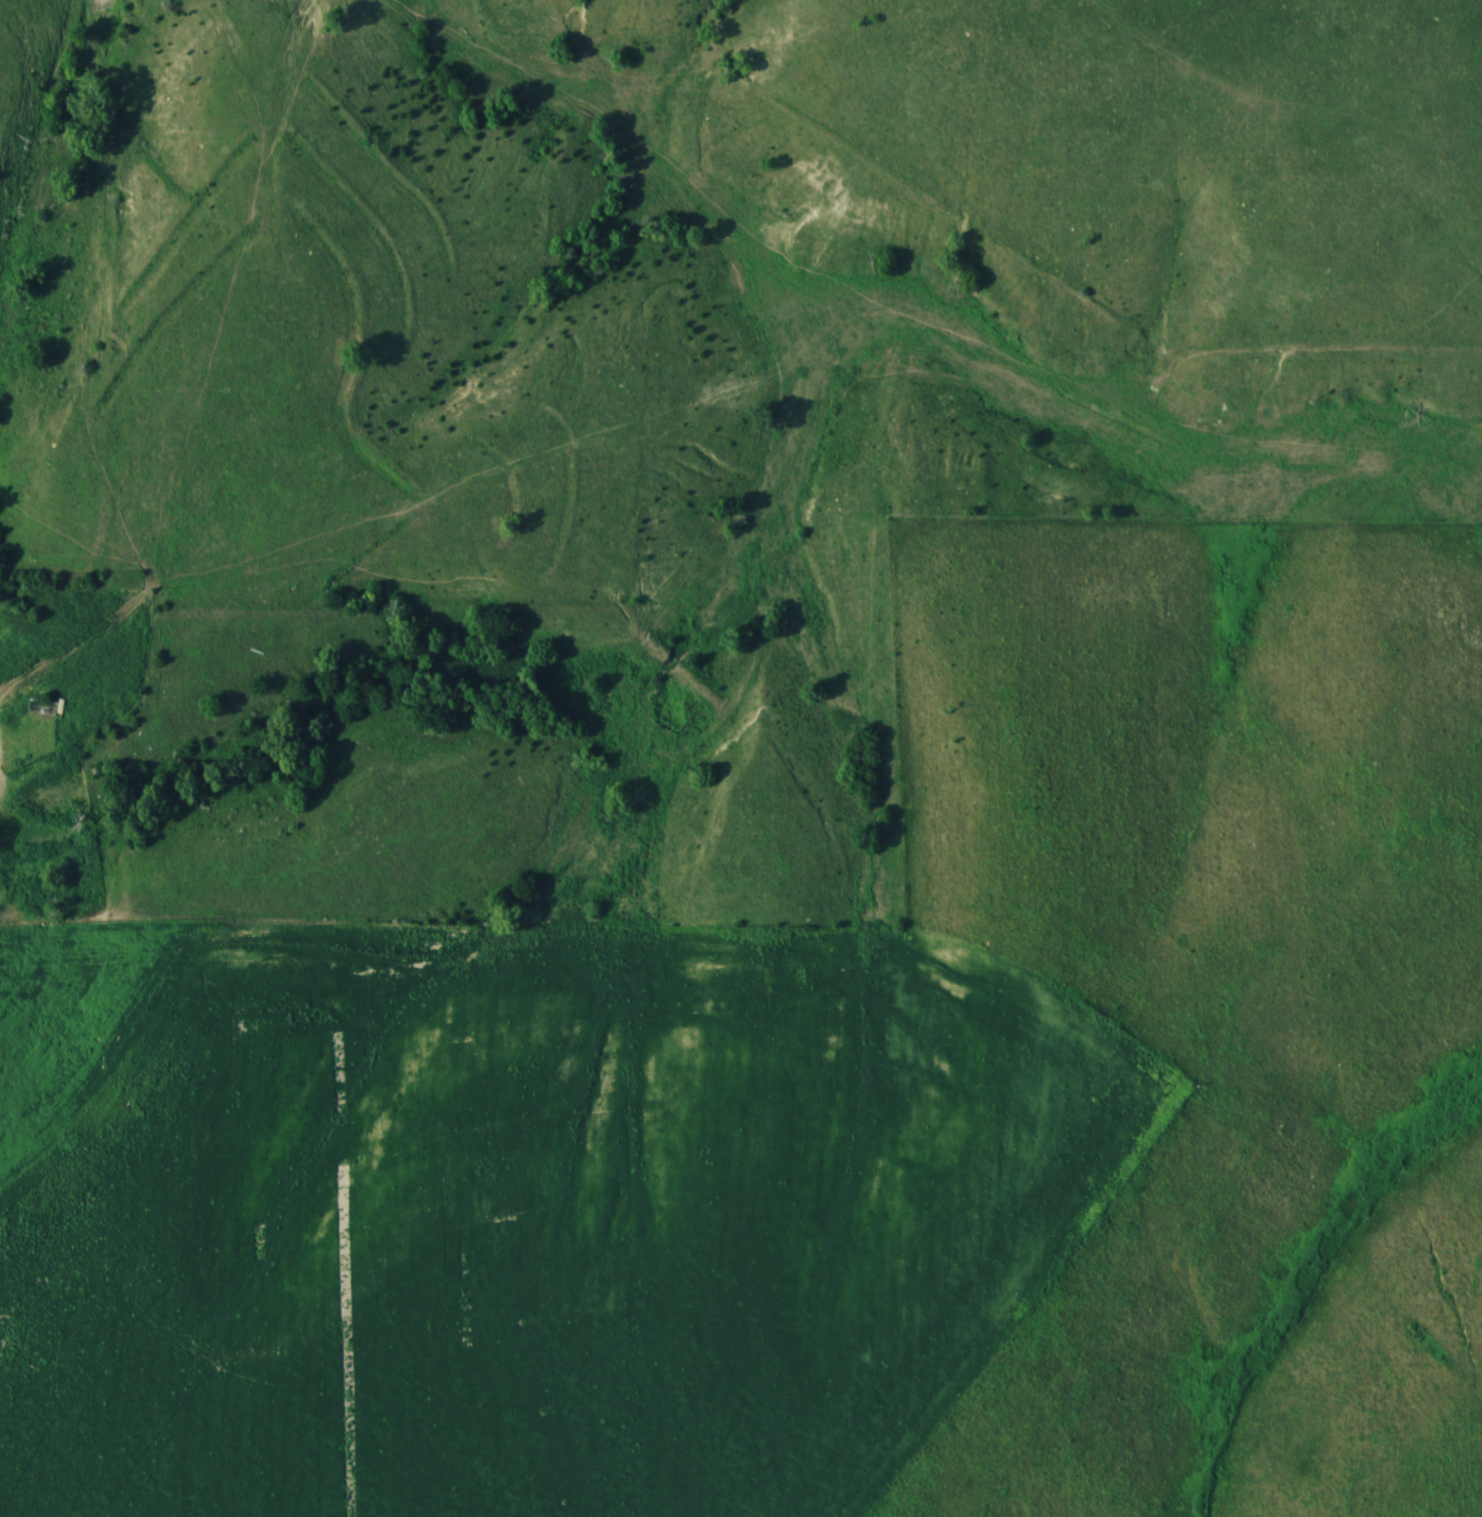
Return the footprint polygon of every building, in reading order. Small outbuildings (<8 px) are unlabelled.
[(57,702),(30,697),(27,712),(55,717),(57,702)]
